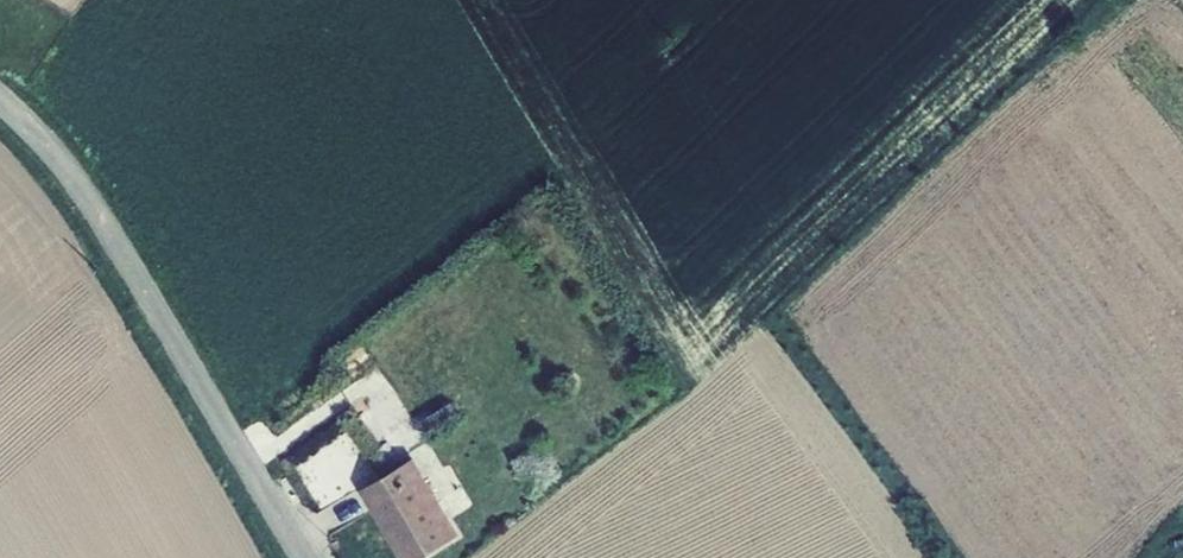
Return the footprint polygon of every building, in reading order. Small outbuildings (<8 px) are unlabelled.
[(451,401),(421,419),(430,435),(460,416),(451,401)] [(416,455),(362,488),(403,557),(417,557),(462,533),(416,455)]
